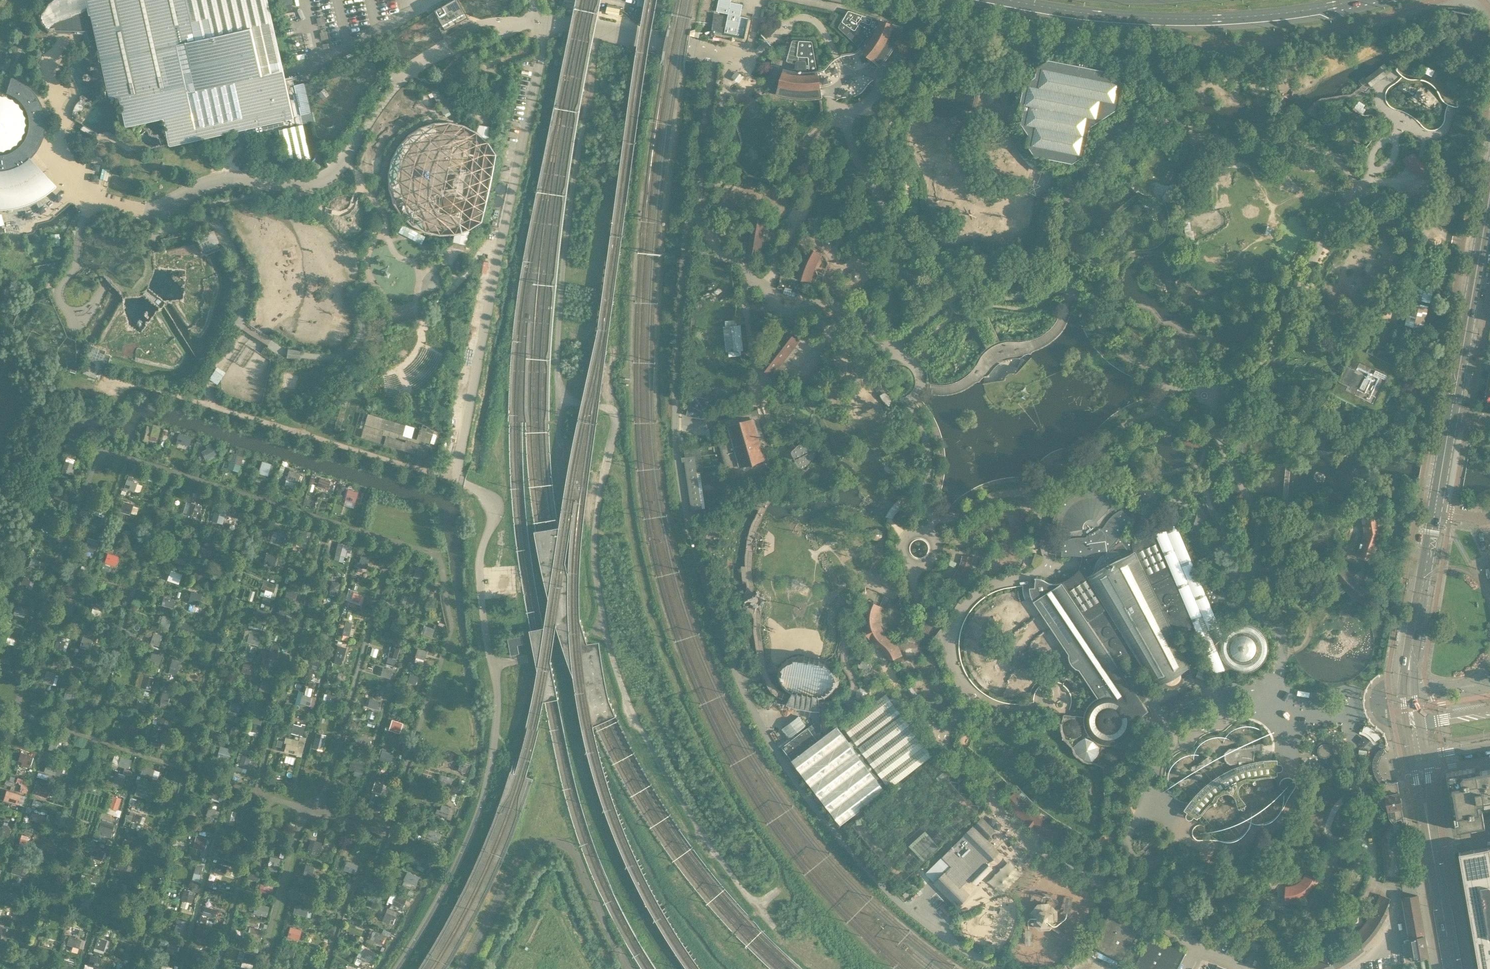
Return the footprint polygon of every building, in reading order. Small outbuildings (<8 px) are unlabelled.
[(39,5),(36,11),(37,21),(40,26),(47,34),(52,35),(57,32),(57,31),(54,26),(53,27),(48,28),(44,25),(42,18),(42,12),(46,5),(51,0),(44,0),(39,5)] [(265,0),(86,0),(86,3),(88,10),(89,14),(90,19),(95,42),(99,57),(108,100),(117,99),(118,106),(118,107),(117,107),(117,108),(116,109),(115,111),(115,112),(115,113),(115,115),(115,116),(115,118),(112,119),(114,129),(116,135),(117,137),(124,140),(127,142),(137,140),(139,149),(151,147),(139,138),(138,133),(146,121),(162,117),(169,145),(203,138),(235,131),(236,133),(241,137),(243,137),(246,136),(247,136),(278,129),(286,163),(301,160),(309,158),(301,124),(300,119),(292,84),(290,75),(282,76),(265,0)] [(433,10),(439,21),(441,24),(444,30),(467,17),(457,0),(450,0),(433,10)] [(752,20),(740,18),(742,6),(730,3),(731,0),(719,0),(716,13),(728,15),(723,39),(747,44),(752,20)] [(622,6),(608,4),(607,7),(606,12),(620,15),(621,10),(622,6)] [(86,43),(95,42),(90,19),(88,10),(80,11),(68,9),(52,22),(54,26),(57,31),(84,31),(86,43)] [(897,41),(900,34),(902,27),(877,19),(873,18),(850,10),(849,10),(848,11),(842,20),(842,21),(842,22),(843,22),(843,23),(851,28),(853,30),(854,30),(855,30),(856,30),(856,29),(859,24),(862,26),(859,31),(859,33),(865,37),(864,38),(862,41),(858,46),(860,47),(861,48),(873,59),(875,62),(880,65),(885,60),(889,54),(890,51),(893,47),(895,45),(897,41)] [(721,23),(719,23),(720,14),(713,13),(710,32),(711,32),(719,33),(719,32),(720,25),(721,23)] [(444,30),(441,24),(437,26),(443,37),(445,36),(447,35),(470,22),(469,19),(467,17),(444,30)] [(928,31),(923,35),(929,44),(943,34),(940,29),(931,35),(928,31)] [(779,84),(776,94),(781,95),(782,95),(784,96),(792,97),(799,98),(807,98),(814,97),(819,97),(822,96),(821,92),(818,72),(817,70),(812,42),(812,41),(811,41),(800,40),(799,40),(799,41),(799,42),(797,54),(797,55),(797,56),(798,56),(798,60),(797,60),(796,61),(795,70),(790,69),(784,68),(779,84)] [(861,48),(860,47),(858,49),(857,49),(856,50),(855,51),(854,51),(853,51),(852,52),(851,52),(850,52),(849,52),(848,52),(847,52),(846,52),(845,53),(844,53),(843,53),(841,54),(840,54),(838,55),(837,56),(836,57),(835,57),(834,58),(832,59),(831,60),(830,61),(829,62),(828,63),(827,64),(826,65),(826,66),(825,67),(824,68),(823,68),(822,68),(820,69),(819,69),(817,69),(817,71),(819,71),(821,71),(822,70),(824,69),(826,68),(827,67),(828,66),(829,64),(831,63),(832,62),(834,60),(835,59),(836,58),(839,56),(841,56),(841,55),(843,55),(846,54),(847,54),(849,54),(852,53),(853,53),(855,53),(857,52),(858,51),(859,50),(860,49),(861,48)] [(1071,62),(1049,58),(1045,60),(1040,63),(1038,64),(1038,66),(1037,69),(1036,71),(1036,74),(1025,81),(1023,81),(1018,103),(1019,103),(1019,105),(1023,110),(1022,114),(1021,120),(1028,131),(1026,142),(1034,153),(1071,161),(1083,154),(1088,132),(1089,132),(1090,128),(1097,129),(1098,125),(1096,121),(1098,120),(1101,118),(1103,117),(1118,107),(1122,89),(1123,83),(1116,72),(1071,62)] [(1370,84),(1372,87),(1373,86),(1388,75),(1380,65),(1365,77),(1370,84)] [(738,82),(743,76),(737,70),(732,77),(738,82)] [(440,83),(443,75),(441,74),(439,74),(437,72),(433,80),(436,81),(438,81),(439,82),(440,83)] [(28,109),(29,113),(30,116),(44,113),(47,112),(46,107),(43,102),(41,97),(37,92),(34,88),(29,84),(25,81),(20,78),(14,76),(9,92),(13,94),(16,95),(19,98),(21,100),(24,103),(26,106),(28,109)] [(313,121),(305,82),(292,84),(301,124),(309,122),(313,121)] [(1464,85),(1452,82),(1452,84),(1448,98),(1450,98),(1454,99),(1459,101),(1460,101),(1464,85)] [(438,105),(443,113),(449,110),(440,94),(437,89),(431,92),(438,105)] [(745,105),(746,107),(755,101),(754,99),(753,97),(752,95),(747,97),(743,100),(743,101),(745,105)] [(1357,104),(1354,108),(1363,113),(1365,109),(1366,109),(1363,107),(1365,106),(1365,104),(1359,101),(1357,104)] [(0,103),(0,144),(3,143),(5,143),(8,141),(11,140),(13,138),(15,136),(16,134),(18,131),(19,128),(19,126),(19,123),(19,120),(19,117),(18,114),(16,112),(14,110),(12,108),(10,106),(8,104),(5,103),(2,103),(0,103)] [(1314,105),(1304,117),(1308,120),(1312,116),(1314,118),(1317,114),(1315,113),(1318,109),(1314,105)] [(477,124),(476,132),(463,125),(457,124),(448,122),(434,123),(420,128),(408,136),(398,147),(391,160),(389,174),(389,189),(394,203),(402,215),(413,225),(426,231),(441,234),(445,234),(455,233),(453,241),(459,243),(466,244),(469,229),(481,221),(495,154),(487,142),(490,126),(483,125),(480,124),(477,124)] [(35,135),(28,133),(28,135),(27,136),(26,138),(25,140),(24,141),(30,145),(31,144),(32,142),(33,140),(34,137),(35,136),(35,135)] [(761,142),(757,151),(761,153),(765,144),(761,142)] [(6,208),(17,206),(28,203),(38,198),(47,193),(56,186),(30,158),(28,159),(26,161),(24,163),(22,164),(20,165),(18,166),(16,167),(13,168),(11,168),(9,161),(7,153),(2,154),(0,154),(0,208),(6,208)] [(1422,173),(1424,174),(1426,175),(1425,178),(1431,179),(1432,179),(1433,170),(1430,170),(1428,169),(1425,168),(1423,167),(1422,166),(1419,163),(1417,161),(1415,159),(1414,158),(1413,158),(1411,156),(1403,160),(1407,166),(1410,164),(1411,166),(1413,167),(1415,169),(1416,170),(1418,171),(1420,172),(1422,173)] [(1195,162),(1198,170),(1205,168),(1202,160),(1195,162)] [(1185,165),(1178,180),(1185,183),(1186,184),(1194,169),(1185,165)] [(1175,181),(1173,183),(1163,197),(1169,202),(1183,197),(1175,181)] [(757,255),(763,219),(753,217),(750,236),(747,253),(755,255),(757,255)] [(1191,219),(1183,220),(1186,242),(1193,242),(1191,219)] [(424,236),(402,225),(400,231),(421,242),(422,239),(424,236)] [(1265,235),(1273,238),(1276,229),(1268,227),(1265,235)] [(219,242),(214,229),(210,231),(197,237),(198,240),(203,249),(204,253),(208,253),(209,252),(219,248),(217,243),(219,242)] [(51,246),(60,245),(59,234),(50,234),(51,246)] [(829,237),(826,237),(823,240),(823,243),(824,247),(827,249),(830,249),(833,247),(835,244),(834,241),(832,238),(829,237)] [(108,279),(104,282),(107,285),(110,288),(114,285),(117,288),(121,293),(124,297),(139,297),(143,294),(159,306),(159,307),(162,304),(164,301),(163,300),(147,288),(153,268),(154,267),(153,251),(152,250),(149,247),(146,243),(144,241),(131,252),(113,268),(109,272),(105,275),(108,279)] [(285,263),(298,259),(294,244),(281,248),(285,263)] [(819,261),(822,255),(808,246),(805,251),(802,257),(800,263),(798,269),(796,277),(807,280),(811,282),(812,281),(814,272),(815,270),(817,266),(819,261)] [(856,269),(853,270),(850,273),(850,276),(851,279),(854,281),(857,282),(860,280),(862,277),(862,273),(859,271),(856,269)] [(1426,288),(1414,285),(1411,297),(1429,302),(1432,290),(1426,288)] [(784,289),(783,293),(795,296),(795,292),(796,290),(785,287),(784,289)] [(1422,331),(1429,305),(1411,300),(1404,326),(1422,331)] [(1299,315),(1302,307),(1297,305),(1294,313),(1299,315)] [(741,350),(743,350),(741,324),(737,325),(737,322),(736,319),(725,320),(725,326),(723,326),(726,352),(729,351),(729,357),(741,355),(741,353),(741,350)] [(773,376),(799,343),(789,335),(762,368),(773,376)] [(1392,389),(1402,369),(1391,364),(1396,353),(1389,349),(1373,342),(1371,341),(1370,342),(1365,352),(1356,347),(1355,346),(1344,369),(1339,378),(1335,386),(1334,389),(1331,394),(1353,405),(1356,406),(1359,407),(1378,417),(1387,401),(1387,399),(1389,396),(1390,394),(1392,389)] [(105,370),(110,354),(104,352),(104,350),(91,345),(87,356),(82,373),(95,378),(98,368),(105,370)] [(286,358),(300,360),(301,359),(301,355),(302,351),(302,350),(299,349),(290,348),(287,348),(287,353),(286,357),(286,358)] [(946,351),(941,357),(943,360),(949,354),(946,351)] [(1027,361),(1022,358),(1017,367),(1016,367),(1015,367),(1014,366),(1013,366),(1012,366),(1010,366),(1009,367),(1008,367),(1007,367),(1005,368),(1003,369),(1002,371),(1001,373),(1000,374),(999,375),(999,376),(999,378),(999,381),(1005,380),(1005,378),(1005,377),(1006,376),(1007,375),(1007,374),(1008,374),(1009,373),(1010,373),(1011,373),(1012,373),(1014,373),(1016,374),(1027,361)] [(225,372),(217,366),(209,379),(215,383),(217,384),(221,379),(225,372)] [(1399,380),(1394,387),(1396,389),(1398,391),(1401,392),(1402,393),(1406,390),(1407,389),(1407,385),(1408,383),(1410,381),(1409,376),(1406,372),(1403,371),(1402,374),(1401,374),(1399,380)] [(283,372),(281,387),(297,389),(299,374),(283,372)] [(687,410),(686,415),(706,420),(711,399),(691,395),(687,410)] [(773,464),(767,442),(764,434),(757,409),(755,410),(719,420),(725,440),(719,442),(727,469),(731,485),(768,474),(766,466),(773,464)] [(414,427),(367,414),(364,423),(411,438),(414,427)] [(429,443),(433,433),(425,431),(427,426),(422,424),(420,429),(419,429),(416,439),(429,443)] [(383,431),(364,425),(360,437),(380,443),(383,431)] [(153,427),(149,440),(156,442),(160,429),(153,427)] [(178,434),(176,442),(188,445),(190,438),(178,434)] [(1204,447),(1204,440),(1199,440),(1194,439),(1190,438),(1187,437),(1184,435),(1181,441),(1185,443),(1192,445),(1199,446),(1204,447)] [(386,436),(383,444),(425,456),(428,447),(405,439),(405,441),(386,436)] [(817,455),(810,440),(809,440),(800,442),(800,443),(796,446),(791,451),(796,457),(794,458),(796,462),(798,469),(802,469),(806,469),(817,455)] [(1248,452),(1245,441),(1239,443),(1236,444),(1238,454),(1248,452)] [(1359,453),(1362,453),(1362,449),(1363,449),(1365,449),(1365,447),(1366,444),(1364,444),(1364,443),(1353,441),(1347,442),(1342,445),(1343,448),(1344,450),(1359,453)] [(207,449),(201,452),(205,460),(215,454),(210,444),(205,446),(207,449)] [(704,508),(698,472),(704,471),(700,446),(685,448),(686,457),(683,457),(683,461),(685,461),(692,506),(690,506),(691,510),(704,508)] [(232,454),(229,463),(240,466),(242,457),(232,454)] [(73,468),(74,463),(65,461),(62,472),(72,475),(74,469),(73,468)] [(890,461),(887,462),(884,464),(883,468),(885,471),(888,473),(891,473),(894,471),(896,468),(895,465),(893,462),(890,461)] [(259,468),(258,473),(267,475),(271,464),(263,462),(262,464),(264,464),(262,469),(259,468)] [(289,470),(286,480),(296,484),(299,475),(292,473),(293,472),(289,470)] [(898,477),(895,478),(892,480),(892,484),(893,487),(896,489),(899,489),(902,488),(904,485),(903,481),(901,478),(898,477)] [(320,478),(317,486),(327,490),(330,482),(320,478)] [(134,491),(137,483),(127,479),(124,487),(134,491)] [(66,502),(70,490),(58,485),(53,498),(66,502)] [(348,487),(345,497),(355,500),(358,490),(348,487)] [(1232,670),(1237,670),(1231,668),(1224,663),(1221,658),(1218,649),(1218,643),(1222,633),(1210,604),(1211,604),(1212,603),(1212,602),(1213,601),(1215,599),(1215,598),(1216,596),(1216,595),(1217,593),(1217,592),(1217,590),(1216,588),(1216,587),(1216,585),(1215,583),(1213,581),(1212,579),(1210,578),(1208,576),(1205,575),(1203,575),(1200,575),(1198,575),(1192,562),(1180,532),(1176,523),(1177,522),(1177,521),(1177,520),(1176,519),(1175,518),(1174,518),(1173,518),(1171,518),(1170,518),(1169,519),(1167,519),(1167,520),(1164,522),(1162,524),(1159,528),(1155,533),(1152,535),(1149,536),(1142,538),(1135,540),(1127,538),(1119,535),(1122,532),(1124,528),(1128,521),(1131,518),(1127,516),(1125,513),(1122,509),(1118,512),(1115,506),(1114,504),(1115,494),(1114,494),(1114,497),(1105,492),(1095,490),(1093,489),(1084,490),(1074,494),(1065,499),(1059,509),(1056,518),(1055,528),(1053,527),(1053,528),(1060,532),(1062,533),(1063,535),(1065,540),(1061,542),(1062,546),(1063,554),(1067,554),(1071,554),(1075,554),(1083,554),(1083,559),(1082,563),(1080,567),(1077,571),(1075,575),(1071,577),(1067,580),(1063,582),(1059,583),(1054,583),(1052,584),(1043,580),(1039,579),(1036,578),(1034,578),(1034,579),(1035,579),(1034,587),(1029,587),(1029,588),(1030,590),(1030,592),(1031,595),(1031,597),(1034,601),(1042,612),(1051,627),(1068,651),(1069,652),(1068,652),(1068,653),(1067,653),(1067,654),(1067,656),(1067,657),(1068,659),(1068,660),(1069,662),(1069,663),(1070,664),(1071,666),(1073,667),(1074,668),(1076,670),(1077,670),(1079,671),(1079,670),(1080,669),(1091,686),(1096,693),(1098,696),(1096,697),(1094,698),(1093,700),(1091,701),(1090,702),(1089,704),(1087,706),(1086,707),(1086,709),(1085,710),(1085,712),(1084,713),(1084,715),(1064,713),(1063,715),(1063,717),(1062,718),(1062,720),(1061,721),(1061,723),(1061,725),(1061,727),(1062,729),(1062,730),(1063,732),(1063,734),(1064,736),(1065,738),(1066,739),(1068,740),(1069,741),(1070,743),(1071,744),(1072,746),(1073,747),(1073,749),(1073,751),(1076,754),(1079,756),(1081,757),(1084,759),(1087,761),(1089,761),(1091,761),(1093,761),(1094,761),(1096,762),(1098,763),(1100,763),(1101,764),(1103,766),(1104,766),(1106,766),(1110,766),(1114,765),(1118,765),(1120,764),(1122,762),(1123,761),(1125,760),(1127,760),(1121,748),(1130,744),(1126,735),(1127,733),(1129,731),(1130,730),(1131,728),(1132,724),(1133,723),(1134,720),(1136,719),(1137,717),(1139,715),(1140,714),(1142,712),(1143,711),(1146,709),(1141,701),(1144,699),(1144,698),(1144,697),(1144,696),(1144,695),(1143,694),(1142,693),(1141,693),(1140,693),(1139,693),(1137,695),(1116,664),(1134,653),(1153,684),(1157,681),(1161,678),(1162,679),(1163,680),(1164,681),(1165,682),(1166,683),(1167,683),(1168,683),(1169,684),(1170,684),(1172,684),(1173,684),(1174,683),(1175,683),(1176,682),(1177,681),(1178,680),(1179,680),(1180,679),(1180,677),(1181,676),(1181,675),(1181,674),(1181,673),(1181,671),(1181,670),(1180,669),(1180,668),(1184,666),(1188,664),(1173,632),(1192,624),(1206,658),(1214,675),(1220,673),(1225,671),(1232,670)] [(130,515),(133,504),(123,501),(119,511),(130,515)] [(887,513),(886,516),(887,517),(889,517),(893,518),(895,515),(897,512),(899,511),(901,509),(903,507),(902,506),(900,503),(898,501),(893,505),(890,509),(887,513)] [(199,512),(201,506),(190,502),(187,515),(195,517),(197,511),(199,512)] [(104,517),(106,509),(97,506),(95,514),(104,517)] [(1370,564),(1380,533),(1376,506),(1361,508),(1365,531),(1362,541),(1361,540),(1357,554),(1365,556),(1363,561),(1370,564)] [(220,523),(223,511),(213,508),(210,520),(220,523)] [(1189,519),(1193,527),(1200,523),(1196,515),(1189,519)] [(45,520),(41,530),(49,533),(53,522),(45,520)] [(122,537),(125,529),(114,525),(111,534),(122,537)] [(877,528),(874,529),(871,531),(871,535),(872,538),(875,540),(878,540),(881,539),(883,535),(883,532),(880,529),(877,528)] [(309,537),(311,532),(301,529),(297,542),(306,544),(308,537),(309,537)] [(188,545),(192,534),(180,530),(179,535),(182,536),(180,542),(188,545)] [(283,545),(286,535),(273,531),(270,541),(283,545)] [(213,551),(216,540),(207,537),(203,547),(213,551)] [(349,554),(351,544),(342,542),(339,554),(346,555),(346,553),(349,554)] [(1008,548),(1002,542),(997,547),(1003,553),(1008,548)] [(275,564),(277,555),(266,552),(264,562),(275,564)] [(114,566),(117,557),(107,553),(104,562),(114,566)] [(185,565),(187,555),(176,553),(174,562),(185,565)] [(1033,566),(1035,568),(1039,565),(1043,561),(1043,556),(1035,553),(1032,563),(1033,566)] [(1200,559),(1195,561),(1198,567),(1208,562),(1205,556),(1200,559)] [(40,570),(42,561),(31,558),(29,566),(40,570)] [(366,569),(369,561),(360,558),(358,567),(366,569)] [(422,579),(425,570),(416,567),(413,577),(422,579)] [(85,579),(87,571),(79,568),(76,576),(85,579)] [(201,581),(204,570),(196,568),(193,579),(201,581)] [(1361,585),(1358,582),(1356,581),(1353,579),(1352,578),(1350,575),(1348,573),(1346,571),(1345,568),(1344,569),(1343,569),(1342,570),(1342,571),(1342,572),(1341,574),(1339,574),(1338,574),(1337,575),(1336,575),(1335,575),(1334,576),(1336,579),(1338,580),(1340,583),(1341,584),(1344,587),(1345,588),(1347,590),(1350,593),(1352,594),(1357,598),(1359,599),(1362,601),(1367,604),(1369,600),(1371,597),(1373,593),(1369,590),(1367,589),(1365,588),(1363,587),(1361,585)] [(178,583),(181,574),(170,571),(167,580),(178,583)] [(28,589),(31,581),(24,579),(21,586),(28,589)] [(273,592),(276,585),(263,581),(261,588),(273,592)] [(338,592),(340,583),(332,581),(329,590),(338,592)] [(295,602),(297,593),(286,590),(284,599),(295,602)] [(191,592),(187,603),(194,605),(196,599),(200,600),(201,595),(191,592)] [(361,604),(364,596),(353,592),(350,600),(361,604)] [(412,607),(414,599),(404,595),(401,603),(412,607)] [(173,608),(176,600),(163,596),(161,605),(173,608)] [(75,611),(78,600),(69,598),(66,608),(75,611)] [(877,613),(878,610),(879,606),(868,600),(866,606),(864,612),(864,617),(864,623),(865,629),(868,635),(871,640),(874,643),(876,645),(879,647),(881,649),(882,650),(883,651),(884,652),(885,653),(885,654),(886,656),(887,657),(887,659),(895,656),(899,655),(899,653),(898,651),(897,649),(895,647),(895,646),(890,641),(887,637),(885,636),(884,635),(881,632),(879,629),(877,625),(877,621),(876,617),(877,613)] [(99,617),(102,606),(94,604),(90,614),(99,617)] [(24,617),(27,608),(16,605),(13,613),(24,617)] [(284,622),(287,611),(280,609),(277,620),(284,622)] [(264,624),(266,615),(259,614),(257,622),(264,624)] [(168,629),(171,618),(162,615),(159,627),(168,629)] [(349,636),(352,623),(345,621),(342,635),(349,636)] [(191,633),(193,626),(180,622),(178,629),(191,633)] [(403,633),(405,625),(396,622),(393,630),(403,633)] [(1224,630),(1222,633),(1218,643),(1218,649),(1221,658),(1224,663),(1231,668),(1237,670),(1241,670),(1244,670),(1248,670),(1252,668),(1255,666),(1258,664),(1261,661),(1263,658),(1264,655),(1265,651),(1266,647),(1266,643),(1265,639),(1263,636),(1261,633),(1259,630),(1256,627),(1253,625),(1249,624),(1245,623),(1242,622),(1238,623),(1234,624),(1231,625),(1227,627),(1224,630)] [(432,637),(434,628),(424,625),(421,633),(432,637)] [(19,641),(21,632),(11,629),(8,637),(19,641)] [(327,639),(329,631),(321,629),(319,638),(327,639)] [(158,646),(161,636),(153,633),(150,643),(158,646)] [(257,645),(260,636),(249,633),(246,642),(257,645)] [(63,650),(67,638),(58,635),(54,647),(63,650)] [(89,648),(92,638),(82,635),(79,645),(89,648)] [(523,644),(522,636),(508,639),(511,655),(519,654),(518,645),(523,644)] [(281,655),(284,647),(271,644),(269,652),(281,655)] [(396,659),(400,647),(391,645),(388,657),(396,659)] [(341,665),(346,648),(337,646),(334,658),(335,658),(333,663),(341,665)] [(424,660),(427,652),(418,649),(415,657),(424,660)] [(158,667),(161,655),(151,652),(148,664),(158,667)] [(12,657),(1,653),(0,657),(0,668),(9,671),(11,665),(9,665),(12,657)] [(80,668),(83,658),(76,656),(73,665),(80,668)] [(179,671),(182,659),(172,656),(168,669),(179,671)] [(318,671),(320,662),(305,658),(302,667),(318,671)] [(833,687),(835,681),(833,675),(830,671),(827,667),(822,664),(819,663),(816,662),(811,661),(806,660),(801,659),(795,659),(790,660),(784,662),(780,666),(777,671),(776,677),(777,682),(780,687),(784,691),(788,694),(787,697),(786,700),(783,705),(792,708),(807,711),(816,711),(816,704),(816,700),(816,699),(826,695),(830,692),(833,687)] [(253,676),(255,666),(244,664),(242,673),(253,676)] [(1196,676),(1204,680),(1210,668),(1202,664),(1196,676)] [(390,679),(392,670),(383,667),(381,676),(390,679)] [(52,685),(56,673),(46,670),(43,682),(52,685)] [(151,690),(154,678),(138,673),(135,686),(151,690)] [(410,674),(408,682),(416,684),(418,676),(410,674)] [(268,693),(272,681),(262,678),(258,690),(268,693)] [(244,692),(247,683),(239,681),(236,690),(244,692)] [(911,686),(907,689),(915,699),(919,696),(911,686)] [(71,703),(75,692),(67,689),(63,700),(71,703)] [(312,705),(314,697),(310,696),(300,693),(301,690),(297,689),(293,703),(297,704),(298,702),(308,705),(308,704),(312,705)] [(167,704),(170,693),(162,691),(159,702),(167,704)] [(887,693),(843,726),(890,787),(921,764),(928,758),(933,754),(918,734),(922,731),(919,726),(907,710),(904,712),(902,714),(898,709),(900,707),(903,705),(901,702),(899,700),(894,703),(887,693)] [(336,706),(338,697),(327,694),(325,703),(336,706)] [(398,695),(396,702),(404,705),(406,697),(398,695)] [(238,713),(242,700),(232,697),(228,710),(238,713)] [(144,710),(146,702),(137,699),(135,708),(144,710)] [(379,709),(381,702),(370,699),(368,706),(379,709)] [(166,728),(168,719),(158,716),(156,725),(166,728)] [(790,738),(806,725),(798,716),(782,728),(790,738)] [(137,735),(140,722),(130,719),(126,732),(137,735)] [(401,732),(403,724),(394,721),(392,729),(401,732)] [(256,733),(259,724),(251,722),(248,731),(256,733)] [(302,737),(304,727),(293,725),(291,734),(302,737)] [(808,727),(782,747),(841,825),(855,814),(862,809),(886,790),(838,727),(837,725),(829,730),(825,733),(821,736),(817,739),(808,727)] [(1376,734),(1374,732),(1373,731),(1372,730),(1369,728),(1368,727),(1365,726),(1362,725),(1360,731),(1363,732),(1364,732),(1366,733),(1368,735),(1369,735),(1370,736),(1370,737),(1372,739),(1373,741),(1379,737),(1377,735),(1376,734)] [(48,748),(55,750),(59,737),(53,735),(48,748)] [(361,735),(359,743),(369,745),(371,738),(361,735)] [(160,749),(162,740),(150,736),(148,745),(160,749)] [(323,747),(325,740),(314,737),(311,748),(316,750),(317,746),(323,747)] [(296,755),(298,747),(286,744),(284,752),(296,755)] [(1318,754),(1318,755),(1319,756),(1320,757),(1321,757),(1322,758),(1323,758),(1325,758),(1326,758),(1327,757),(1328,757),(1329,756),(1330,755),(1330,754),(1331,753),(1331,752),(1331,751),(1331,750),(1331,749),(1331,748),(1330,747),(1329,746),(1329,745),(1328,745),(1327,744),(1326,744),(1325,744),(1324,744),(1323,744),(1322,744),(1321,745),(1320,745),(1319,746),(1318,747),(1318,748),(1317,749),(1317,750),(1317,751),(1317,752),(1317,753),(1318,754)] [(1185,783),(1180,788),(1189,795),(1193,798),(1185,808),(1188,810),(1187,812),(1187,813),(1187,814),(1187,815),(1187,816),(1188,816),(1188,817),(1189,817),(1190,817),(1191,817),(1192,817),(1192,816),(1193,816),(1194,814),(1197,816),(1198,816),(1198,815),(1199,815),(1200,814),(1205,809),(1212,802),(1212,801),(1213,801),(1214,801),(1214,802),(1215,802),(1215,800),(1215,799),(1216,798),(1216,797),(1217,796),(1217,795),(1218,794),(1219,793),(1220,792),(1221,792),(1223,791),(1224,791),(1226,790),(1227,790),(1229,790),(1230,791),(1232,791),(1233,792),(1234,792),(1234,793),(1235,794),(1236,794),(1236,795),(1237,796),(1238,797),(1238,798),(1241,807),(1242,809),(1243,809),(1244,809),(1245,809),(1245,808),(1245,807),(1245,806),(1245,805),(1244,805),(1244,804),(1240,799),(1239,798),(1238,797),(1238,796),(1238,795),(1237,794),(1237,793),(1237,792),(1237,791),(1237,790),(1237,789),(1237,788),(1238,787),(1238,786),(1238,785),(1239,785),(1239,784),(1240,783),(1241,782),(1242,781),(1243,781),(1244,780),(1246,780),(1247,779),(1249,779),(1250,779),(1251,779),(1252,779),(1252,780),(1253,780),(1254,780),(1255,781),(1255,780),(1256,780),(1256,779),(1257,779),(1263,777),(1274,776),(1275,776),(1277,775),(1277,776),(1278,776),(1278,772),(1280,772),(1281,772),(1282,771),(1283,771),(1283,770),(1283,769),(1283,768),(1283,767),(1283,766),(1282,766),(1281,765),(1280,765),(1278,765),(1278,761),(1277,761),(1275,761),(1274,761),(1272,761),(1271,761),(1270,761),(1268,761),(1267,761),(1265,761),(1265,755),(1264,745),(1258,745),(1248,747),(1242,749),(1236,750),(1230,753),(1221,757),(1212,761),(1204,766),(1199,770),(1191,776),(1185,783)] [(227,762),(231,749),(220,746),(217,759),(227,762)] [(390,764),(392,756),(382,752),(379,760),(390,764)] [(248,770),(251,757),(241,755),(238,767),(248,770)] [(287,755),(285,763),(293,765),(295,756),(287,755)] [(29,769),(32,759),(24,756),(21,766),(29,769)] [(128,769),(131,760),(120,757),(117,765),(128,769)] [(362,772),(365,761),(351,758),(348,769),(362,772)] [(56,775),(58,766),(47,763),(45,771),(56,775)] [(151,779),(154,770),(143,766),(140,775),(151,779)] [(1475,771),(1475,768),(1446,772),(1447,778),(1447,781),(1454,821),(1456,830),(1485,826),(1482,810),(1479,811),(1478,804),(1484,803),(1484,804),(1489,803),(1489,769),(1475,771)] [(122,787),(124,778),(115,775),(112,783),(122,787)] [(450,787),(453,778),(441,775),(439,784),(450,787)] [(1398,802),(1397,800),(1399,799),(1397,782),(1393,782),(1390,783),(1388,782),(1385,781),(1383,779),(1381,782),(1384,784),(1383,787),(1384,789),(1385,796),(1384,797),(1383,797),(1382,798),(1381,799),(1381,800),(1380,801),(1380,802),(1380,803),(1380,804),(1380,805),(1381,806),(1381,807),(1382,808),(1383,808),(1384,809),(1385,809),(1386,809),(1387,809),(1388,815),(1389,818),(1390,820),(1391,822),(1392,823),(1395,821),(1397,820),(1401,819),(1403,819),(1400,802),(1398,802)] [(384,794),(387,786),(375,782),(372,790),(384,794)] [(48,798),(50,789),(38,785),(35,794),(48,798)] [(144,798),(147,789),(136,786),(134,794),(144,798)] [(1025,799),(1028,796),(1021,787),(1017,790),(1025,799)] [(18,805),(22,795),(6,790),(3,800),(18,805)] [(218,800),(220,794),(209,791),(207,797),(218,800)] [(1059,842),(1064,830),(1062,829),(1057,827),(1055,826),(1050,823),(1048,822),(1043,819),(1041,817),(1037,814),(1034,812),(1032,809),(1030,808),(1026,804),(1022,800),(1021,798),(1017,794),(1016,792),(1006,799),(1011,807),(1015,812),(1020,817),(1025,821),(1029,824),(1030,825),(1036,829),(1041,833),(1047,836),(1053,839),(1059,842)] [(117,810),(120,799),(112,796),(108,807),(117,810)] [(441,802),(438,812),(448,815),(451,805),(441,802)] [(213,818),(215,809),(208,807),(205,816),(213,818)] [(139,822),(141,814),(133,812),(131,820),(139,822)] [(44,823),(46,816),(32,813),(30,819),(44,823)] [(233,826),(235,818),(227,816),(225,824),(233,826)] [(110,836),(114,825),(105,822),(102,833),(110,836)] [(942,856),(925,873),(957,905),(968,895),(960,887),(970,878),(975,883),(991,868),(991,867),(989,869),(984,864),(988,860),(989,861),(998,852),(972,827),(969,830),(942,856)] [(437,842),(440,834),(429,830),(426,837),(437,842)] [(933,840),(925,832),(910,845),(913,848),(915,850),(918,853),(924,860),(939,846),(936,843),(934,841),(933,840)] [(26,845),(28,837),(21,835),(19,843),(26,845)] [(200,837),(196,849),(203,851),(207,839),(200,837)] [(319,856),(323,841),(311,837),(307,852),(319,856)] [(240,850),(242,842),(230,838),(227,846),(240,850)] [(130,851),(134,843),(123,839),(120,847),(130,851)] [(426,864),(430,855),(421,852),(423,849),(418,847),(414,859),(426,864)] [(1458,852),(1463,881),(1461,881),(1472,940),(1474,939),(1479,968),(1489,968),(1489,847),(1458,852)] [(101,861),(104,851),(93,848),(90,857),(101,861)] [(278,866),(280,859),(270,856),(268,864),(278,866)] [(126,868),(128,860),(118,857),(115,864),(126,868)] [(355,873),(358,865),(346,860),(343,869),(355,873)] [(224,874),(227,866),(215,862),(212,871),(224,874)] [(24,877),(27,868),(14,864),(11,873),(24,877)] [(199,881),(202,866),(195,864),(191,879),(199,881)] [(311,877),(314,867),(306,865),(303,875),(311,877)] [(96,886),(98,878),(86,875),(84,883),(96,886)] [(413,889),(417,880),(405,875),(402,884),(413,889)] [(1316,880),(1306,875),(1305,877),(1303,879),(1302,881),(1300,882),(1298,883),(1295,884),(1293,885),(1291,886),(1288,886),(1288,897),(1290,897),(1291,897),(1294,897),(1297,896),(1299,896),(1300,895),(1302,894),(1304,893),(1306,892),(1308,891),(1310,889),(1312,887),(1313,885),(1315,883),(1316,881),(1316,880)] [(999,876),(991,883),(996,888),(1004,881),(999,876)] [(119,892),(122,883),(113,880),(110,889),(119,892)] [(272,896),(274,887),(264,885),(262,894),(272,896)] [(191,902),(194,892),(183,888),(180,899),(191,902)] [(307,900),(309,890),(301,888),(298,898),(307,900)] [(12,905),(15,897),(5,894),(3,902),(12,905)] [(84,894),(80,904),(89,907),(92,897),(84,894)] [(1349,940),(1355,948),(1343,956),(1331,963),(1327,954),(1318,957),(1299,960),(1284,962),(1271,960),(1259,957),(1256,968),(1260,968),(1313,968),(1325,966),(1327,968),(1333,968),(1334,968),(1342,965),(1354,957),(1363,949),(1361,947),(1367,941),(1377,930),(1387,913),(1385,911),(1386,908),(1387,905),(1388,904),(1389,901),(1390,898),(1380,894),(1375,906),(1367,920),(1362,927),(1354,936),(1349,940)] [(1416,895),(1403,898),(1401,898),(1412,959),(1427,957),(1416,895)] [(402,909),(405,902),(395,898),(392,905),(402,909)] [(940,906),(949,915),(953,910),(945,902),(940,906)] [(267,916),(269,907),(256,903),(254,913),(267,916)] [(1056,920),(1056,911),(1051,906),(1048,904),(1038,905),(1031,912),(1032,922),(1040,929),(1050,928),(1056,920)] [(214,917),(216,908),(204,905),(202,914),(214,917)] [(306,916),(308,908),(295,905),(293,913),(306,916)] [(109,916),(111,908),(104,906),(102,915),(103,915),(101,921),(109,923),(110,917),(109,916)] [(1091,944),(1121,962),(1141,928),(1111,910),(1091,944)] [(392,924),(395,916),(385,913),(382,920),(392,924)] [(182,933),(186,921),(177,918),(173,931),(182,933)] [(298,939),(301,929),(289,926),(287,936),(298,939)] [(260,940),(262,929),(252,927),(249,937),(260,940)] [(382,943),(385,935),(373,930),(369,938),(382,943)] [(1133,968),(1174,968),(1184,951),(1152,934),(1133,968)] [(79,948),(82,938),(77,937),(77,938),(69,935),(66,944),(79,948)] [(204,947),(207,939),(195,935),(192,945),(200,947),(200,945),(204,947)] [(104,951),(107,940),(97,937),(94,948),(104,951)] [(175,954),(177,946),(168,943),(165,951),(175,954)] [(293,957),(295,948),(284,945),(282,954),(293,957)] [(370,962),(375,952),(365,947),(360,958),(370,962)] [(253,964),(255,954),(244,951),(241,961),(253,964)] [(100,968),(102,957),(91,954),(89,965),(100,968)]
